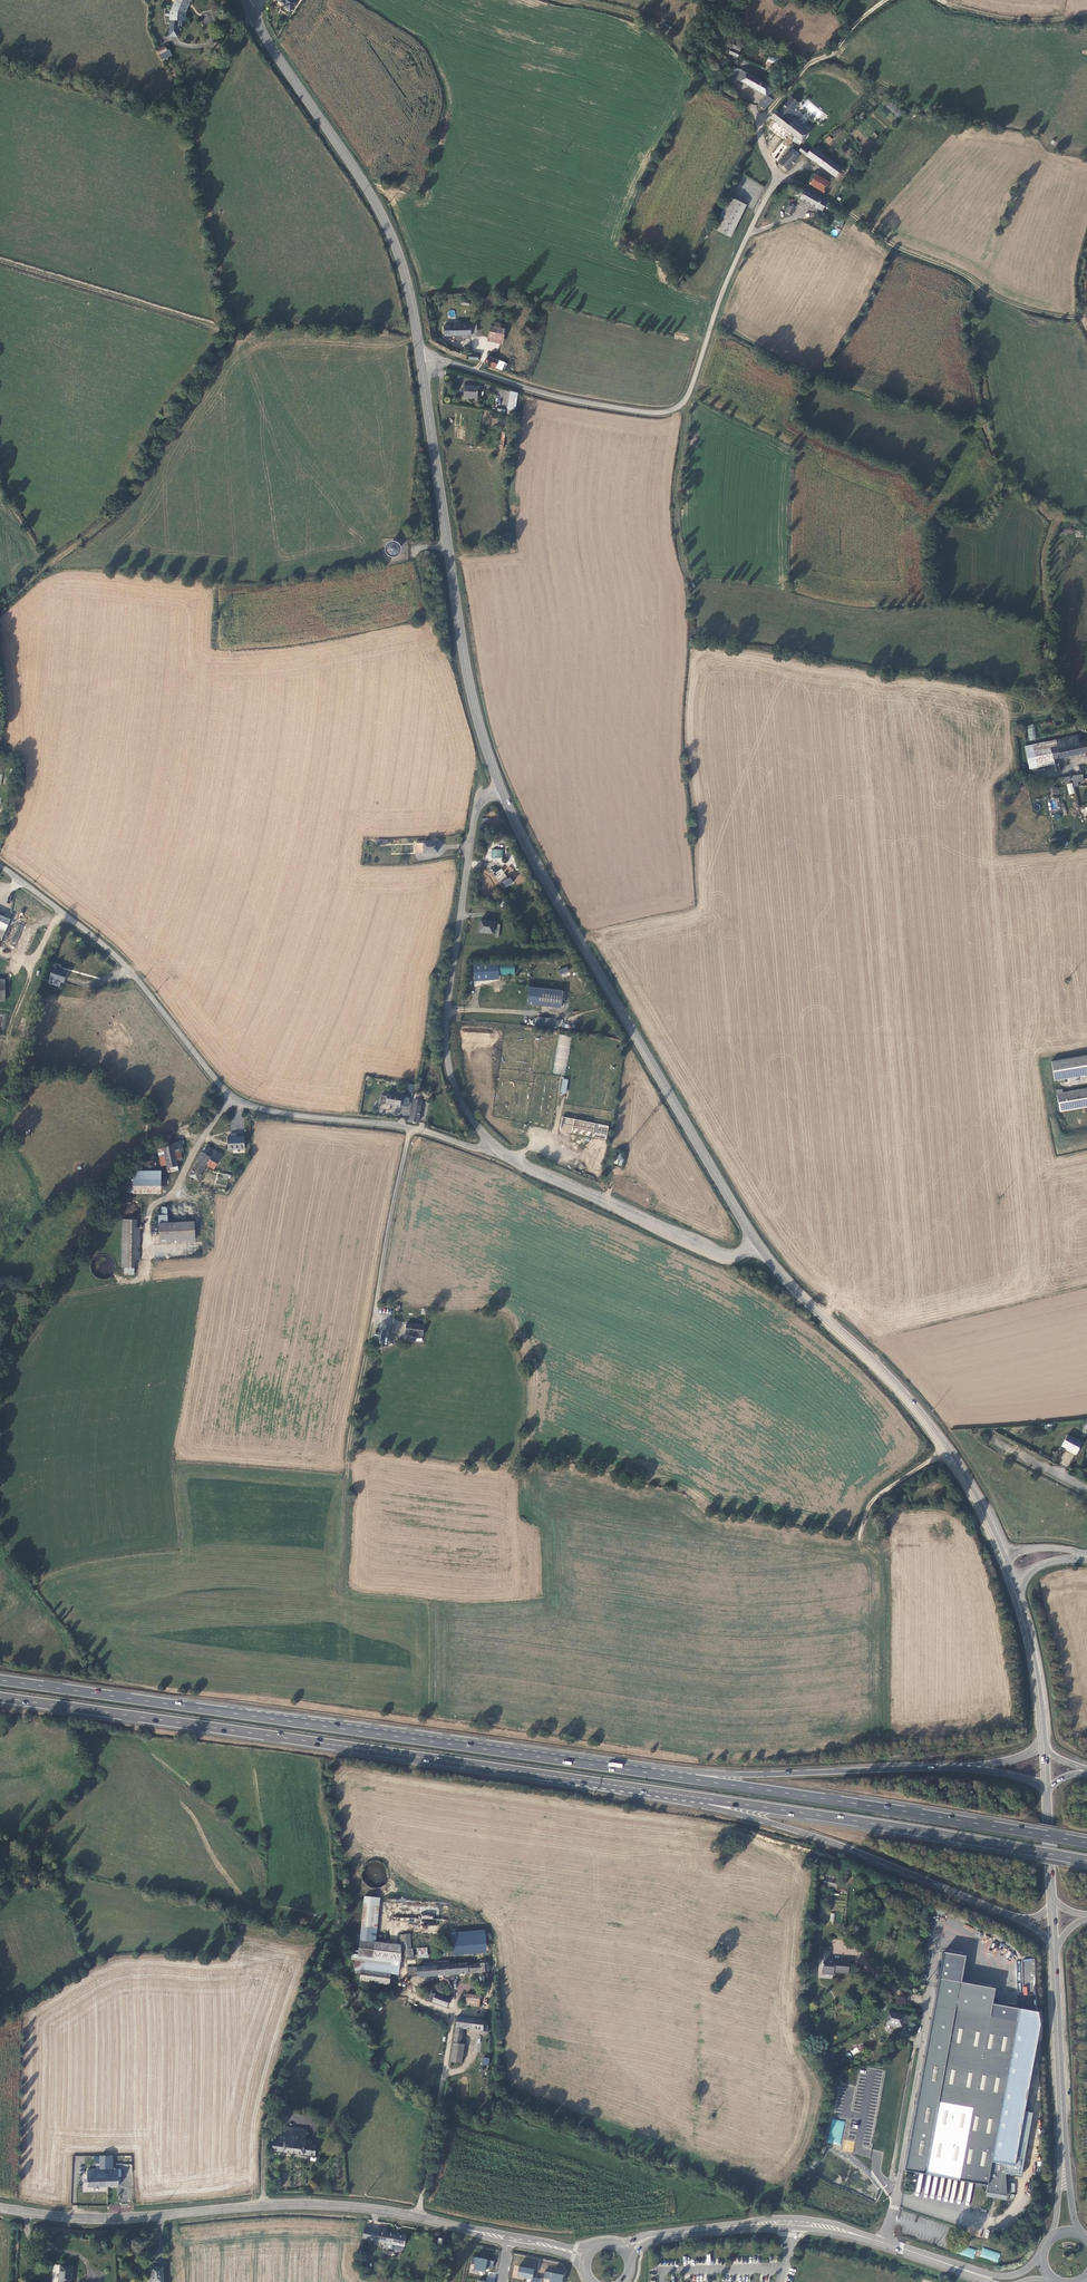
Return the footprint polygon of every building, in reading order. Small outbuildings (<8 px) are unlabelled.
[(176,0),(169,14),(168,23),(169,23),(176,24),(176,29),(184,30),(184,25),(182,25),(183,14),(189,5),(190,5),(192,0),(176,0)] [(289,11),(296,1),(295,0),(277,0),(284,5),(283,7),(289,11)] [(168,34),(183,35),(184,30),(176,29),(176,24),(169,23),(168,34)] [(164,45),(156,50),(159,55),(166,50),(164,45)] [(731,48),(727,54),(735,58),(739,52),(731,48)] [(762,65),(767,67),(773,54),(767,52),(762,65)] [(772,69),(775,62),(778,56),(773,54),(767,67),(772,69)] [(778,56),(775,62),(792,69),(795,63),(778,56)] [(775,89),(761,81),(743,72),(744,70),(744,69),(742,68),(740,68),(740,70),(739,70),(733,79),(764,95),(758,106),(764,110),(771,98),(773,99),(776,93),(773,92),(775,89)] [(790,139),(799,141),(807,133),(812,128),(796,116),(795,118),(790,114),(799,103),(791,97),(779,112),(775,109),(770,116),(793,135),(790,139)] [(772,149),(771,150),(777,155),(785,146),(778,140),(771,149),(772,149)] [(834,175),(841,166),(821,152),(823,149),(817,145),(815,148),(811,146),(808,151),(800,146),(798,149),(834,175)] [(788,147),(785,151),(793,156),(795,153),(788,147)] [(771,155),(769,157),(770,159),(773,161),(777,155),(771,150),(770,151),(770,152),(769,153),(771,155)] [(785,151),(776,162),(777,163),(775,164),(778,166),(779,165),(783,168),(793,156),(785,151)] [(812,173),(805,182),(820,192),(826,182),(812,173)] [(823,207),(826,203),(800,188),(795,197),(818,210),(820,206),(823,207)] [(740,203),(727,197),(712,229),(724,235),(740,203)] [(784,203),(780,209),(784,212),(789,206),(784,203)] [(468,337),(468,327),(466,327),(464,327),(464,323),(457,324),(457,327),(441,328),(441,337),(468,337)] [(487,329),(485,342),(498,344),(501,331),(487,329)] [(481,365),(492,369),(495,363),(484,358),(481,365)] [(460,399),(474,399),(475,388),(461,387),(460,399)] [(510,414),(513,415),(517,398),(509,396),(506,409),(511,410),(510,414)] [(385,544),(383,547),(382,549),(383,553),(385,555),(388,556),(391,556),(394,554),(395,551),(395,547),(394,545),(391,543),(388,542),(385,544)] [(1029,740),(1036,739),(1033,724),(1027,725),(1029,740)] [(1046,758),(1085,750),(1083,740),(1082,740),(1071,742),(1069,735),(1049,740),(1048,740),(1049,747),(1044,748),(1046,758)] [(1029,761),(1046,758),(1044,748),(1049,747),(1048,740),(1026,745),(1029,761)] [(1069,795),(1075,793),(1072,783),(1066,784),(1069,795)] [(419,843),(410,843),(410,853),(432,853),(432,842),(419,842),(419,843)] [(503,849),(492,849),(491,857),(503,858),(503,849)] [(502,868),(493,874),(500,884),(509,879),(502,868)] [(476,917),(475,929),(488,931),(490,919),(476,917)] [(10,944),(16,946),(23,925),(18,923),(10,944)] [(489,963),(472,964),(473,980),(490,979),(489,963)] [(500,974),(514,974),(514,965),(500,965),(500,974)] [(49,966),(45,979),(59,983),(63,972),(55,969),(55,968),(49,966)] [(567,967),(558,970),(560,975),(569,972),(567,967)] [(562,990),(528,987),(527,1004),(560,1008),(562,990)] [(551,1019),(536,1017),(535,1025),(550,1027),(551,1019)] [(572,1036),(560,1034),(554,1073),(566,1074),(572,1036)] [(1052,1063),(1055,1079),(1086,1074),(1086,1057),(1052,1063)] [(540,1088),(541,1073),(529,1072),(528,1087),(540,1088)] [(1057,1094),(1060,1111),(1086,1106),(1086,1088),(1057,1094)] [(385,1094),(384,1103),(397,1105),(398,1095),(385,1094)] [(414,1123),(421,1095),(412,1094),(405,1121),(414,1123)] [(562,1117),(559,1131),(606,1139),(609,1125),(562,1117)] [(533,1132),(550,1135),(551,1128),(534,1125),(533,1132)] [(228,1150),(233,1149),(246,1149),(245,1137),(235,1137),(228,1137),(228,1150)] [(184,1152),(182,1140),(169,1146),(166,1148),(167,1155),(163,1156),(165,1166),(169,1165),(170,1171),(180,1169),(178,1162),(177,1153),(182,1152),(184,1152)] [(207,1146),(189,1176),(198,1181),(207,1165),(213,1169),(221,1155),(207,1146)] [(122,1193),(158,1191),(157,1176),(157,1169),(129,1170),(130,1180),(123,1180),(122,1193)] [(216,1186),(226,1187),(227,1179),(230,1179),(230,1175),(217,1173),(216,1186)] [(165,1175),(157,1176),(158,1191),(166,1190),(165,1175)] [(108,1195),(108,1205),(118,1205),(119,1196),(108,1195)] [(188,1204),(163,1205),(163,1219),(189,1218),(188,1204)] [(154,1214),(155,1220),(158,1220),(163,1219),(163,1205),(157,1206),(157,1213),(154,1214)] [(134,1265),(135,1220),(119,1219),(118,1265),(134,1265)] [(158,1222),(158,1220),(155,1220),(155,1238),(190,1237),(189,1221),(158,1222)] [(401,1330),(415,1332),(416,1323),(403,1321),(401,1330)] [(374,1328),(371,1345),(378,1347),(381,1329),(374,1328)] [(1075,1452),(1082,1441),(1067,1433),(1060,1443),(1075,1452)] [(826,1869),(824,1878),(838,1881),(840,1873),(836,1870),(826,1869)] [(838,1881),(824,1878),(822,1887),(836,1890),(838,1881)] [(363,1901),(359,1932),(359,1936),(358,1940),(372,1942),(373,1937),(374,1933),(378,1903),(363,1901)] [(399,1936),(400,1945),(400,1955),(406,1955),(406,1962),(412,1962),(412,1948),(409,1948),(408,1935),(399,1936)] [(986,1935),(981,1943),(989,1947),(993,1939),(986,1935)] [(355,1960),(370,1962),(397,1965),(400,1955),(400,1945),(372,1942),(358,1940),(355,1960)] [(829,1961),(829,1959),(830,1952),(821,1951),(821,1959),(824,1959),(823,1974),(835,1976),(836,1973),(848,1974),(849,1961),(835,1959),(835,1961),(829,1961)] [(965,1956),(943,1952),(904,2170),(987,2184),(986,2191),(1006,2195),(1004,2163),(991,2161),(1016,2020),(989,2015),(994,1988),(960,1982),(965,1956)] [(355,1960),(353,1960),(352,1967),(357,1973),(360,1974),(359,1981),(388,1984),(389,1973),(396,1974),(397,1965),(370,1962),(355,1960)] [(424,1976),(487,1972),(487,1963),(485,1963),(483,1960),(482,1960),(481,1961),(480,1963),(480,1964),(467,1965),(466,1963),(448,1965),(447,1961),(435,1961),(423,1962),(423,1966),(406,1967),(406,1977),(424,1976)] [(436,1986),(431,2002),(449,2008),(454,1992),(436,1986)] [(468,1995),(467,2006),(481,2007),(482,1996),(468,1995)] [(909,2018),(889,2014),(887,2025),(902,2028),(902,2025),(908,2025),(909,2018)] [(464,2028),(488,2032),(488,2025),(486,2021),(458,2017),(454,2042),(461,2044),(464,2028)] [(465,2044),(461,2044),(454,2042),(450,2062),(461,2064),(465,2044)] [(488,2066),(489,2059),(481,2057),(480,2064),(488,2066)] [(288,2118),(289,2111),(277,2109),(276,2117),(288,2118)] [(834,2139),(836,2135),(839,2117),(829,2115),(823,2137),(834,2139)] [(271,2151),(294,2154),(298,2132),(286,2131),(285,2139),(284,2144),(278,2143),(273,2142),(271,2151)] [(307,2139),(308,2133),(298,2132),(294,2154),(307,2156),(308,2156),(310,2143),(311,2140),(307,2139)] [(876,2156),(878,2146),(861,2142),(859,2152),(876,2156)] [(312,2147),(313,2143),(310,2143),(308,2156),(315,2157),(316,2148),(312,2147)] [(111,2170),(111,2157),(102,2157),(102,2171),(111,2170)] [(88,2188),(106,2187),(118,2187),(118,2170),(111,2170),(102,2171),(100,2171),(88,2171),(88,2188)] [(1006,2199),(1006,2195),(986,2191),(985,2196),(1006,2199)] [(393,2245),(403,2247),(405,2237),(365,2229),(362,2241),(369,2243),(369,2241),(385,2243),(384,2248),(391,2249),(393,2248),(393,2245)] [(961,2246),(959,2255),(974,2258),(976,2249),(961,2246)] [(998,2262),(1001,2253),(982,2248),(980,2256),(998,2262)] [(473,2257),(471,2270),(485,2272),(486,2269),(492,2270),(494,2260),(473,2257)] [(548,2265),(546,2271),(564,2275),(565,2269),(548,2265)] [(59,2281),(71,2281),(72,2267),(60,2266),(59,2281)] [(517,2277),(531,2279),(530,2281),(540,2281),(541,2279),(533,2277),(534,2269),(519,2266),(517,2277)] [(151,2281),(162,2281),(162,2270),(151,2270),(151,2281)] [(478,2280),(478,2281),(494,2281),(496,2274),(488,2272),(486,2281),(478,2280)] [(549,2281),(562,2281),(563,2274),(544,2272),(544,2278),(550,2279),(549,2281)]
